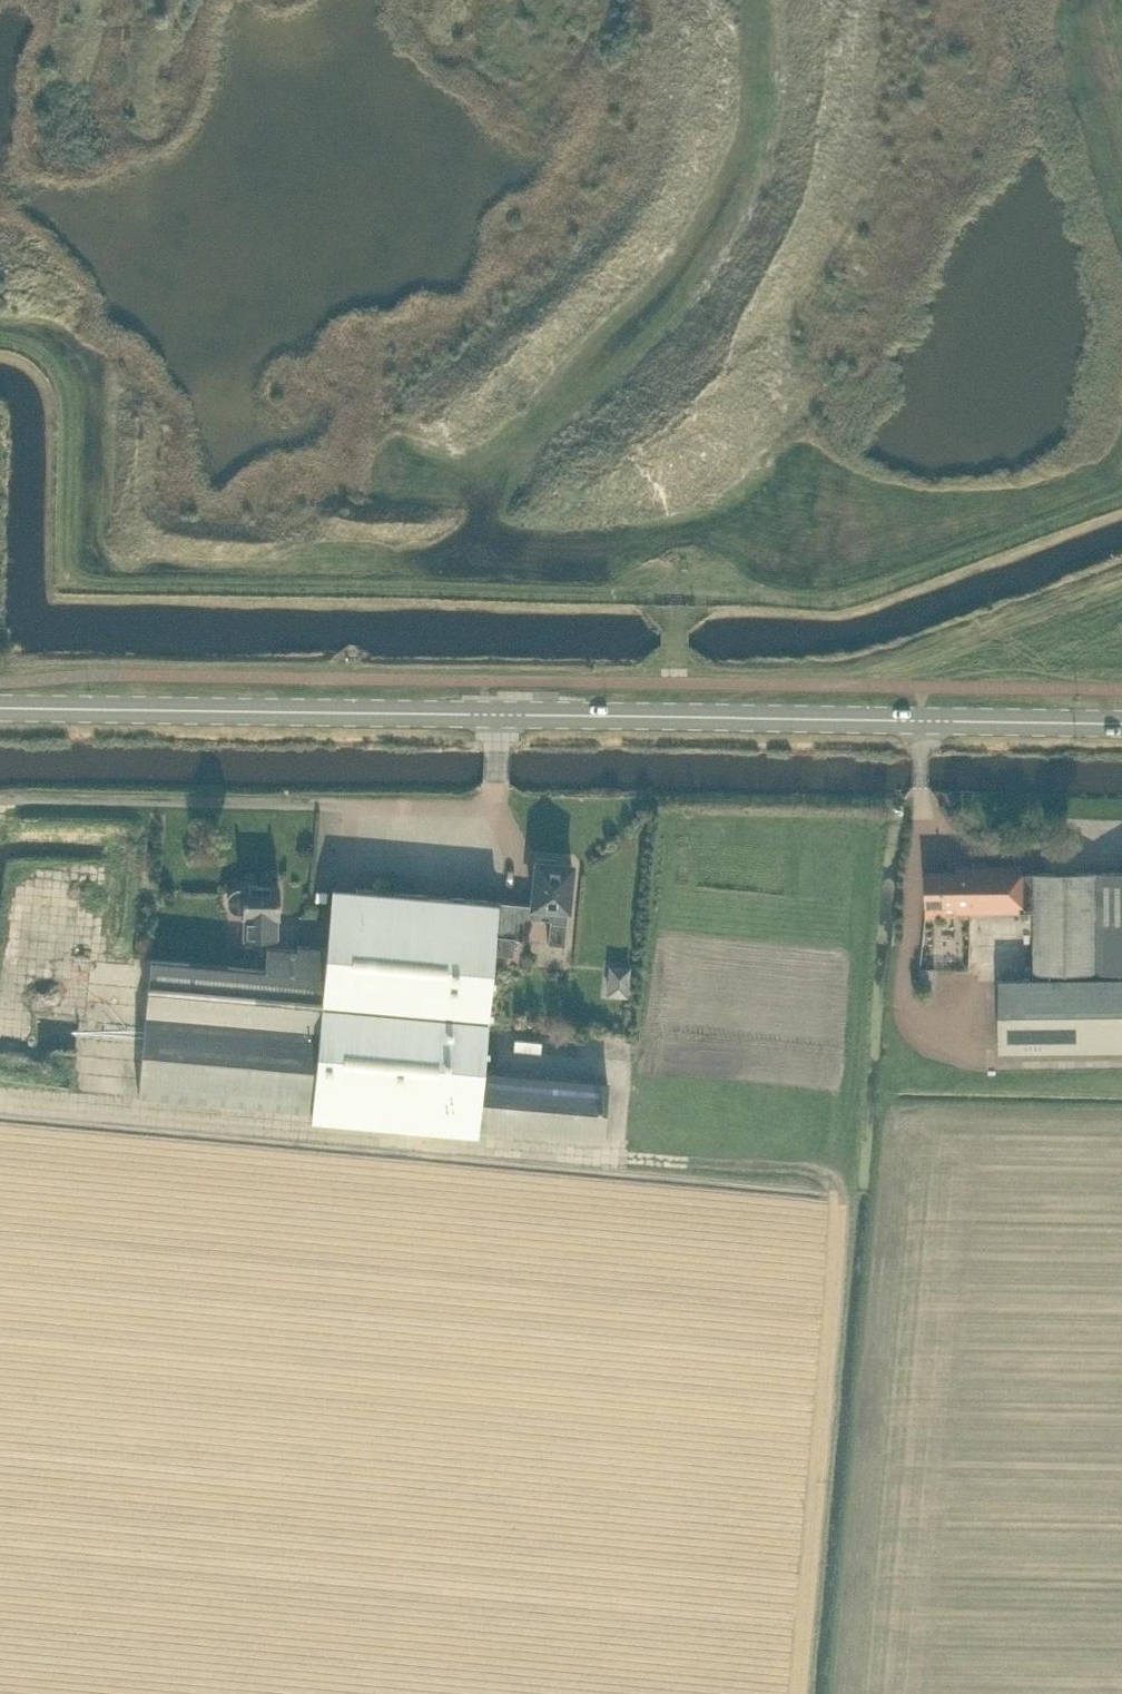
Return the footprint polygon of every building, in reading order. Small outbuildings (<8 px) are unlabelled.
[(555,860),(556,857),(539,855),(539,859),(536,859),(532,903),(504,901),(501,927),(523,929),(524,914),(531,915),(531,916),(551,918),(549,942),(565,944),(573,862),(555,860)] [(1036,871),(1023,871),(1023,864),(958,864),(958,871),(928,871),(928,903),(958,902),(958,909),(1036,908),(1036,871)] [(1036,871),(1036,908),(1036,969),(1121,969),(1121,870),(1036,871)] [(279,916),(279,884),(243,883),(243,888),(239,888),(235,889),(231,892),(229,896),(228,900),(228,904),(231,907),(234,910),(238,911),(242,911),(242,916),(245,916),(244,937),(277,938),(277,916),(279,916)] [(428,897),(428,894),(356,888),(350,949),(327,947),(327,945),(298,942),(297,947),(267,944),(265,966),(150,956),(138,1094),(603,1135),(608,1082),(489,1072),(499,952),(501,934),(501,927),(504,901),(451,896),(450,899),(428,897)] [(327,890),(326,890),(317,889),(316,898),(326,899),(327,890)] [(513,953),(515,935),(501,934),(499,952),(513,953)] [(638,980),(638,956),(615,956),(615,980),(638,980)] [(1000,975),(1001,1045),(1121,1045),(1121,975),(1000,975)] [(45,1035),(73,1036),(74,1014),(46,1013),(45,1035)]
